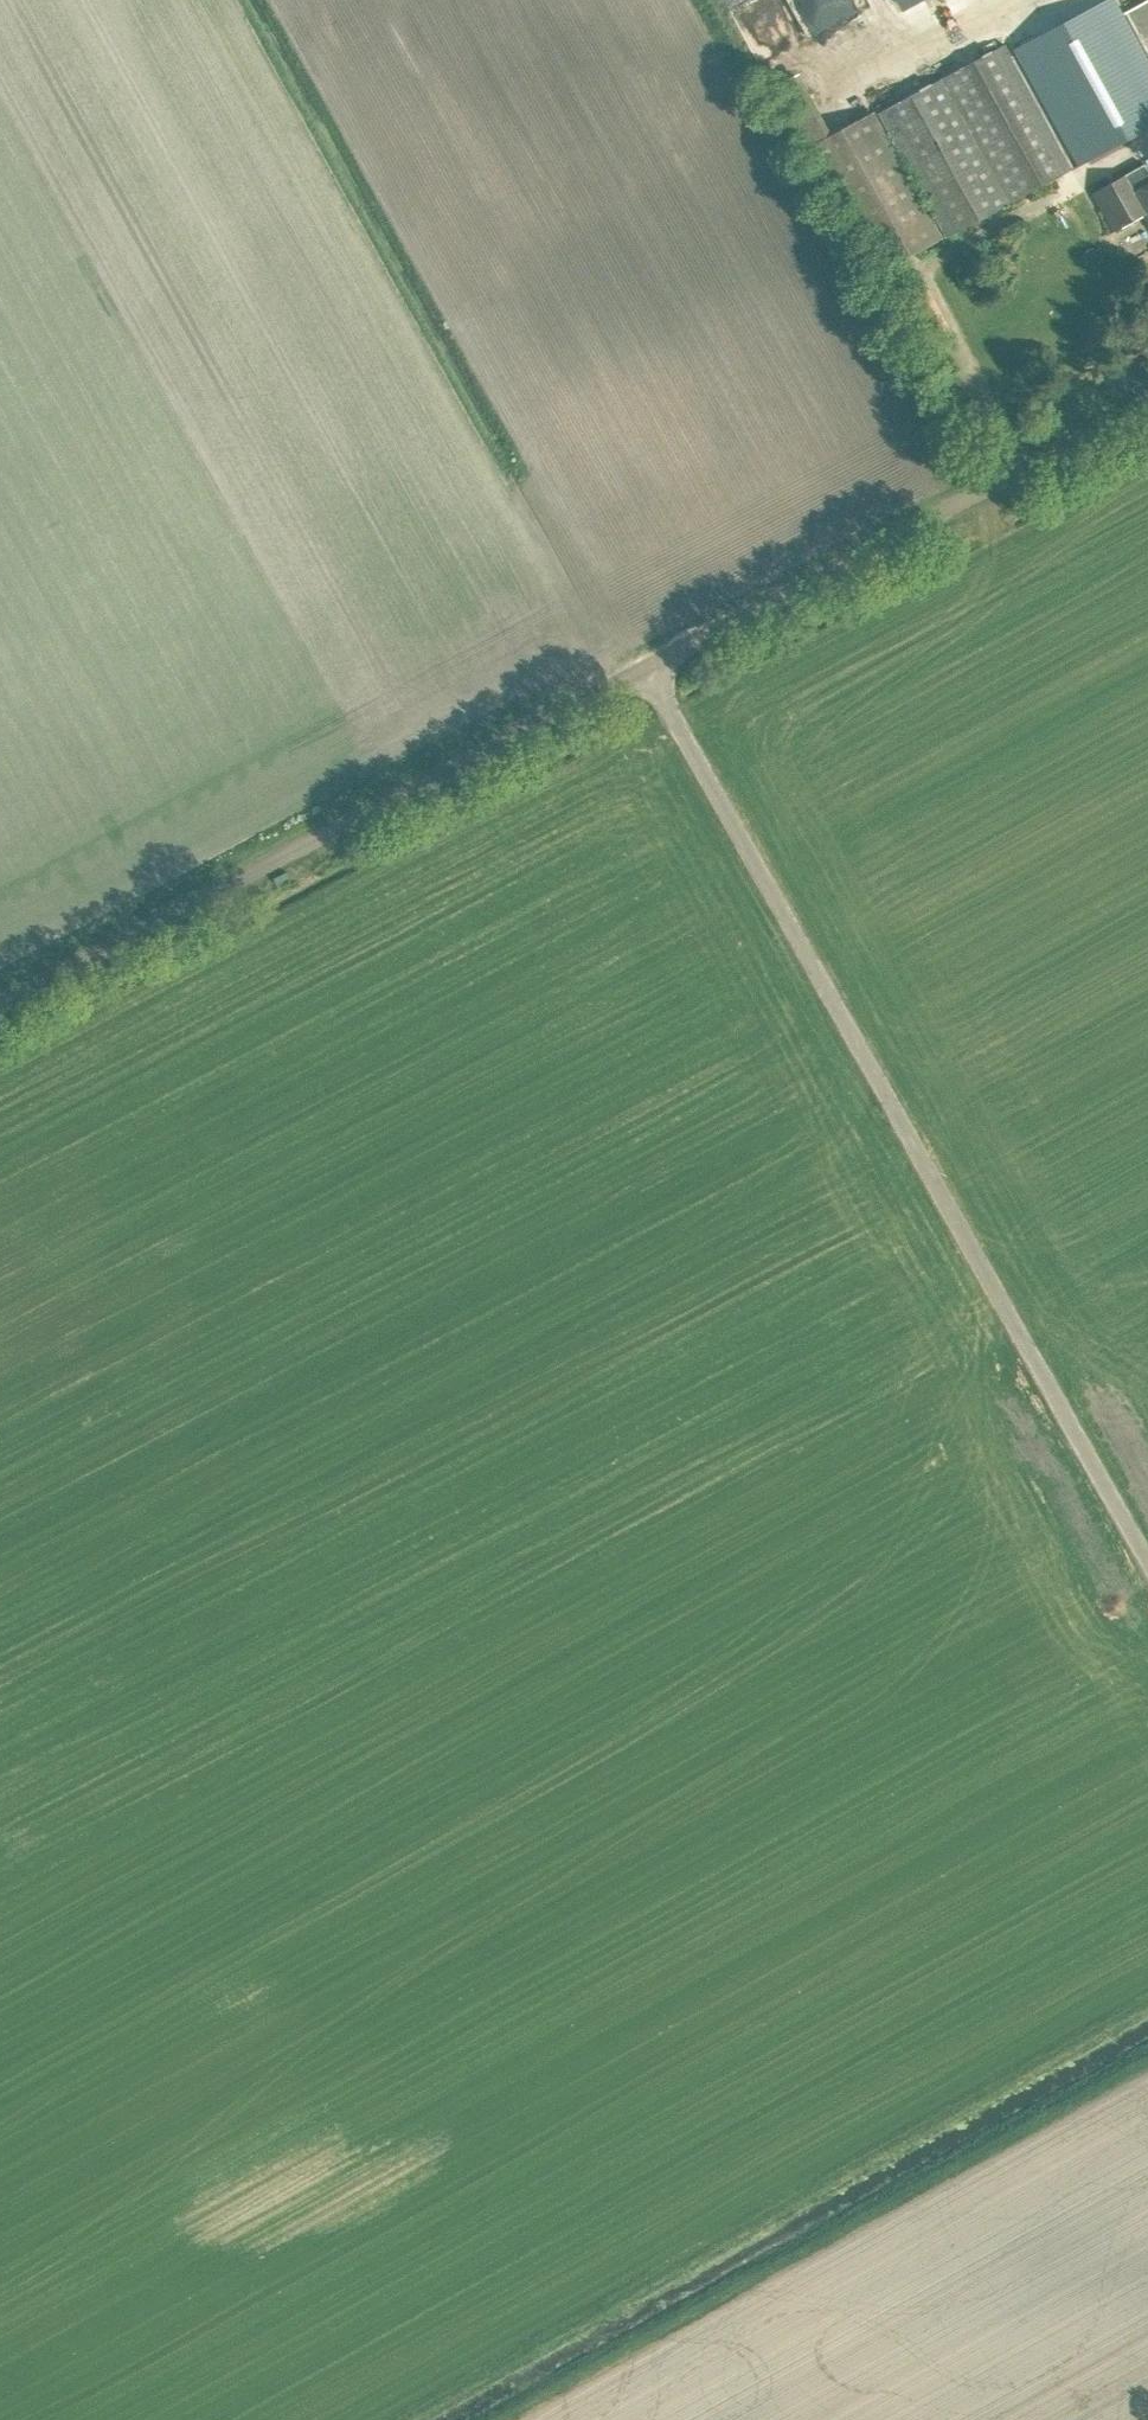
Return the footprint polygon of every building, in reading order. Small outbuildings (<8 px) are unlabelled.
[(792,0),(744,0),(773,56),(811,36),(792,0)] [(907,9),(922,0),(902,0),(907,9)] [(1123,15),(1115,0),(1113,0),(1011,56),(1072,168),(1092,157),(1093,158),(1147,128),(1147,61),(1147,58),(1123,15)] [(1123,15),(1147,58),(1147,1),(1123,15)] [(1072,168),(1011,56),(1005,44),(942,78),(1009,203),(1072,169),(1072,168)] [(833,134),(799,72),(771,88),(804,150),(810,147),(833,134)] [(1009,203),(942,78),(879,113),(946,237),(1009,203)] [(810,147),(878,274),(942,239),(873,112),(833,134),(810,147)] [(1119,178),(1093,193),(1115,231),(1144,215),(1147,222),(1147,170),(1144,164),(1119,178)]
